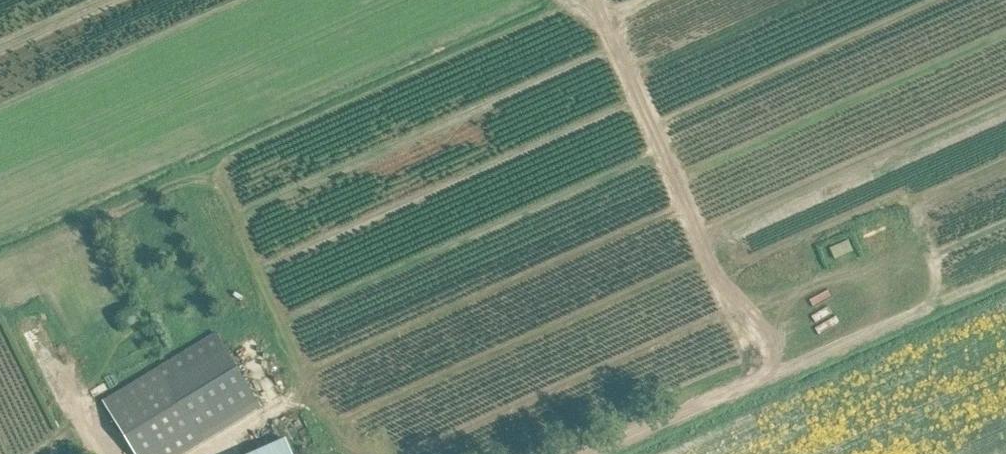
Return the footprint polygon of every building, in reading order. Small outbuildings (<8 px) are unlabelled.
[(135,453),(182,453),(261,406),(216,333),(103,402),(135,453)] [(254,453),(293,453),(286,439),(254,453)]
